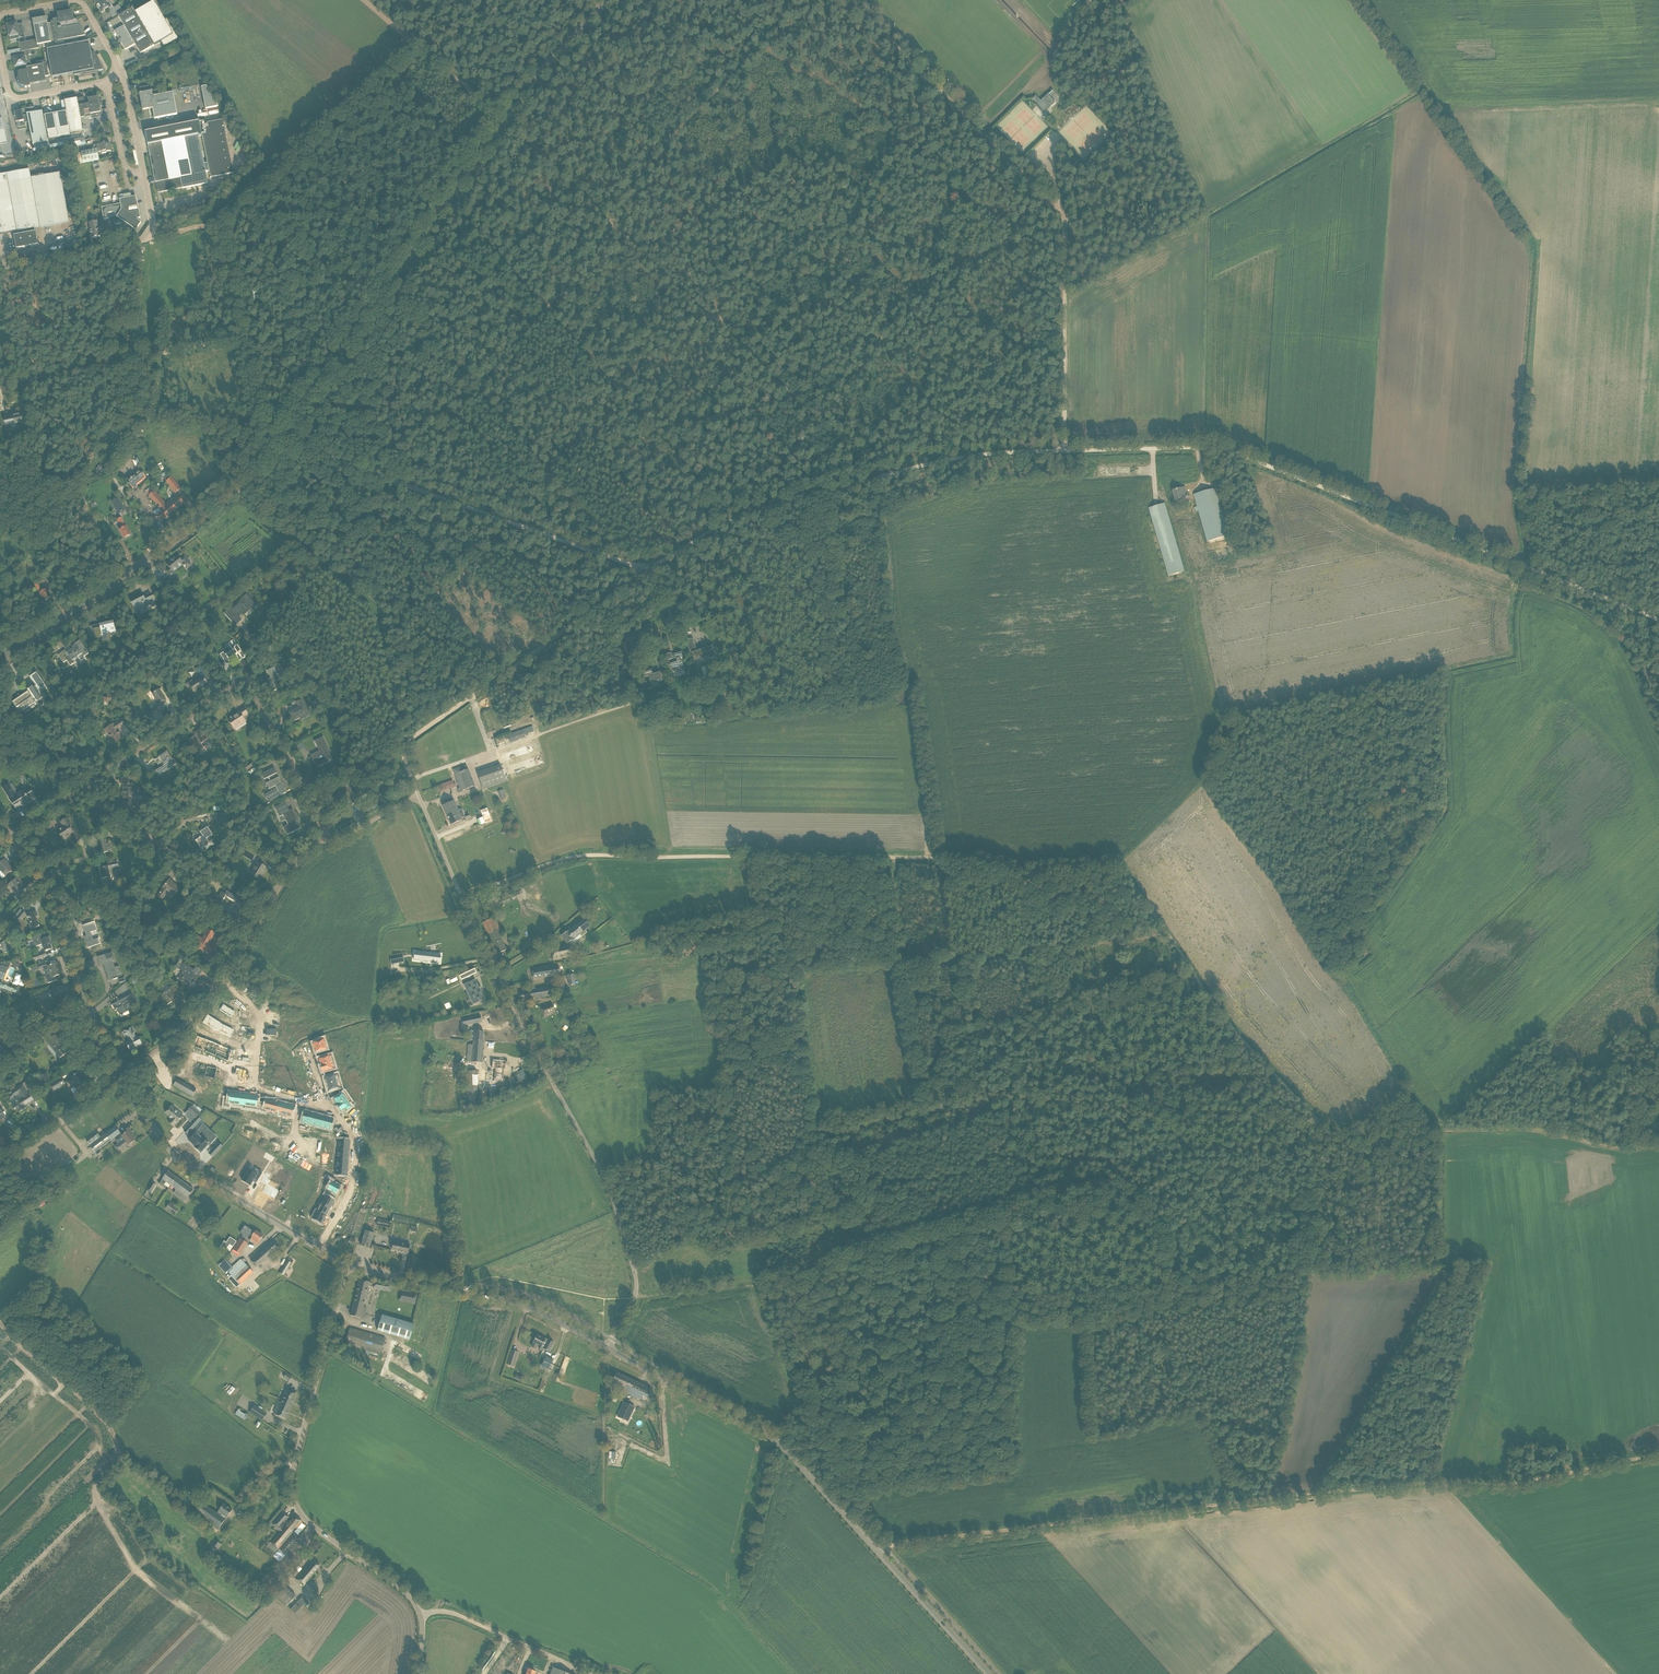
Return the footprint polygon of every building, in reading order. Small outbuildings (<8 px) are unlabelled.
[(95,1),(97,5),(97,6),(98,8),(99,8),(101,12),(108,8),(110,11),(109,11),(113,17),(117,14),(122,11),(119,6),(112,9),(107,0),(96,0),(95,1)] [(124,25),(114,31),(119,39),(118,41),(120,43),(120,41),(125,50),(135,44),(140,54),(145,51),(154,46),(161,42),(164,47),(176,40),(154,1),(135,12),(132,8),(123,13),(118,16),(124,25)] [(78,38),(86,36),(76,20),(75,20),(74,17),(72,17),(71,12),(58,15),(59,20),(51,22),(55,45),(79,41),(78,38)] [(55,45),(51,23),(48,24),(48,22),(47,22),(47,21),(47,17),(44,18),(44,17),(40,18),(32,20),(33,24),(37,45),(39,45),(39,48),(55,45)] [(16,23),(17,23),(11,24),(11,23),(8,23),(8,24),(7,24),(8,29),(9,32),(7,32),(8,35),(9,35),(9,36),(10,40),(19,38),(19,37),(25,35),(22,23),(17,25),(16,23)] [(47,50),(52,78),(74,74),(75,76),(80,75),(80,74),(84,73),(84,75),(95,73),(95,71),(98,70),(98,71),(103,70),(98,63),(100,62),(95,53),(91,54),(89,42),(47,50)] [(15,61),(13,61),(14,66),(15,66),(15,67),(26,65),(26,66),(31,65),(30,60),(29,60),(30,60),(25,61),(24,56),(31,55),(30,50),(21,52),(22,56),(14,58),(15,61)] [(36,62),(36,63),(37,63),(37,65),(26,68),(27,70),(18,72),(19,77),(17,78),(18,82),(19,82),(19,83),(19,84),(20,85),(20,86),(21,86),(22,87),(23,87),(25,86),(25,87),(30,86),(30,84),(46,81),(45,76),(48,76),(49,76),(46,60),(36,62)] [(219,105),(209,84),(197,90),(200,96),(202,95),(209,109),(219,105)] [(139,93),(139,95),(142,110),(152,108),(154,119),(177,114),(173,92),(159,95),(158,90),(149,91),(148,86),(140,88),(141,93),(140,93),(139,93)] [(1035,96),(1033,99),(1044,111),(1049,106),(1050,108),(1056,103),(1048,94),(1040,101),(1035,96)] [(89,104),(85,104),(84,97),(77,99),(77,98),(64,101),(70,133),(83,131),(81,116),(87,115),(87,117),(102,114),(99,95),(88,97),(89,104)] [(24,120),(24,119),(28,118),(33,144),(48,141),(42,111),(34,112),(33,107),(22,109),(22,110),(13,112),(14,117),(15,117),(16,122),(24,120)] [(210,178),(234,173),(223,120),(200,124),(199,121),(145,132),(149,152),(153,174),(155,183),(156,183),(157,189),(161,192),(181,188),(182,188),(208,183),(206,172),(209,171),(210,178)] [(1022,146),(1029,139),(1024,133),(1022,135),(1020,132),(1017,135),(1019,138),(1016,140),(1022,146)] [(81,152),(77,153),(78,164),(99,160),(98,152),(101,151),(102,153),(111,151),(110,143),(105,144),(105,143),(100,144),(100,147),(95,148),(95,149),(81,152)] [(69,222),(60,172),(31,178),(29,169),(0,174),(0,235),(69,222)] [(101,208),(104,219),(109,218),(111,229),(112,235),(132,231),(131,229),(132,227),(134,229),(137,228),(141,222),(137,220),(138,218),(140,218),(136,196),(130,197),(119,199),(120,204),(101,208)] [(89,222),(91,232),(92,238),(100,236),(100,234),(105,233),(103,225),(96,226),(95,221),(89,222)] [(14,236),(16,249),(38,245),(36,232),(14,236)] [(26,421),(24,412),(4,416),(6,427),(17,425),(16,423),(26,421)] [(130,418),(122,429),(127,432),(134,421),(130,418)] [(139,469),(126,481),(133,489),(146,478),(139,469)] [(166,481),(175,493),(181,489),(171,477),(166,481)] [(1172,491),(1174,496),(1175,500),(1188,497),(1185,489),(1181,491),(1180,489),(1172,491)] [(1197,506),(1194,507),(1195,512),(1198,511),(1207,542),(1228,535),(1215,489),(1194,495),(1197,506)] [(165,505),(163,503),(164,502),(154,491),(149,495),(161,511),(155,516),(160,522),(171,513),(165,505)] [(78,497),(82,506),(87,503),(83,494),(78,497)] [(178,495),(165,505),(171,513),(184,503),(178,495)] [(93,498),(89,500),(91,504),(93,508),(97,505),(93,498)] [(118,499),(112,502),(118,513),(124,510),(118,499)] [(1150,514),(1168,576),(1184,571),(1166,509),(1165,504),(1149,508),(1150,514)] [(117,519),(122,528),(119,530),(124,538),(131,535),(128,530),(127,528),(126,526),(121,517),(117,519)] [(166,563),(169,567),(165,570),(170,577),(175,573),(173,571),(183,564),(184,565),(183,565),(184,566),(185,566),(186,568),(191,564),(184,555),(180,559),(177,555),(174,558),(173,558),(171,560),(166,563)] [(40,573),(41,573),(39,570),(35,572),(37,575),(41,581),(44,579),(40,573)] [(168,584),(164,578),(163,577),(160,580),(165,586),(168,584)] [(40,593),(45,601),(51,597),(46,589),(44,590),(39,583),(35,585),(35,584),(34,584),(40,593)] [(224,613),(231,621),(237,616),(239,617),(242,614),(243,616),(251,609),(252,610),(257,606),(246,594),(242,598),(242,599),(239,601),(240,602),(232,609),(230,607),(224,613)] [(139,611),(151,605),(152,607),(156,605),(153,601),(151,596),(147,598),(146,596),(144,597),(143,596),(131,602),(133,607),(136,612),(138,616),(141,614),(139,611)] [(213,607),(210,602),(204,607),(207,612),(213,607)] [(677,616),(679,622),(685,620),(683,614),(677,616)] [(94,628),(95,634),(96,639),(100,638),(100,635),(116,632),(113,620),(99,623),(100,625),(97,625),(98,627),(94,628)] [(685,620),(679,622),(680,626),(681,625),(684,633),(691,633),(688,623),(686,623),(685,620)] [(619,642),(623,656),(631,654),(630,651),(629,651),(627,645),(628,645),(626,639),(619,642)] [(65,650),(58,655),(61,660),(63,663),(67,660),(70,665),(74,663),(72,660),(78,656),(81,661),(85,658),(84,656),(88,653),(83,645),(80,640),(74,644),(76,646),(67,652),(65,650)] [(220,655),(225,662),(228,666),(232,663),(229,659),(235,655),(238,659),(236,660),(237,663),(245,657),(234,640),(228,644),(233,650),(226,654),(224,651),(220,655)] [(675,655),(672,656),(671,653),(665,655),(667,660),(669,665),(671,664),(673,673),(685,669),(684,666),(682,661),(680,661),(679,659),(683,658),(682,653),(675,655)] [(271,678),(268,679),(273,691),(277,689),(273,682),(286,676),(280,666),(285,663),(286,662),(282,660),(280,664),(267,671),(271,678)] [(660,685),(664,684),(662,677),(664,676),(663,671),(655,674),(655,672),(652,673),(650,665),(644,667),(647,676),(649,676),(650,680),(645,681),(648,689),(652,688),(652,686),(651,683),(658,681),(659,684),(660,685)] [(17,698),(12,701),(16,708),(19,706),(22,709),(22,708),(24,710),(36,702),(36,703),(42,699),(41,698),(44,696),(45,696),(46,695),(43,691),(47,688),(36,672),(29,676),(36,686),(24,694),(25,695),(24,695),(18,694),(17,698)] [(192,680),(185,684),(188,688),(190,686),(193,691),(207,682),(206,680),(203,676),(201,677),(194,682),(192,680)] [(145,716),(153,720),(157,712),(159,714),(166,700),(159,689),(154,692),(155,692),(152,694),(157,701),(152,709),(149,708),(145,716)] [(289,712),(293,721),(300,718),(301,720),(305,718),(304,716),(311,712),(303,698),(296,702),(298,707),(289,712)] [(242,717),(248,713),(244,708),(237,713),(238,714),(232,718),(231,717),(230,718),(231,719),(229,720),(234,728),(245,721),(242,717)] [(118,730),(125,725),(121,719),(114,724),(114,723),(104,729),(114,744),(123,738),(118,730)] [(497,721),(491,723),(493,730),(499,728),(497,721)] [(190,739),(193,744),(198,751),(206,746),(204,741),(207,739),(201,729),(194,733),(195,735),(190,739)] [(523,729),(508,735),(511,742),(526,737),(525,735),(523,729)] [(315,741),(320,751),(311,755),(316,767),(321,764),(332,759),(326,748),(328,747),(323,737),(315,741)] [(432,747),(427,749),(431,758),(444,753),(441,746),(448,743),(446,739),(431,745),(432,747)] [(159,767),(160,768),(156,771),(155,771),(158,776),(176,764),(167,751),(154,760),(159,767)] [(456,758),(446,762),(449,768),(458,764),(456,758)] [(243,767),(246,771),(257,763),(254,760),(243,767)] [(477,773),(483,790),(506,781),(500,764),(477,773)] [(455,775),(460,791),(474,786),(468,770),(466,765),(453,770),(455,775)] [(267,784),(266,784),(269,789),(276,786),(280,795),(286,792),(284,787),(283,788),(281,783),(274,768),(269,770),(261,774),(264,779),(267,784)] [(122,777),(121,784),(123,784),(122,795),(122,796),(121,809),(128,809),(128,804),(129,796),(129,794),(138,795),(137,797),(138,797),(145,798),(146,789),(138,788),(127,787),(127,785),(128,785),(129,783),(129,778),(122,777)] [(436,786),(438,793),(455,787),(453,780),(436,786)] [(10,798),(10,799),(17,809),(35,797),(34,796),(31,791),(28,787),(16,795),(8,784),(3,788),(10,798)] [(334,800),(333,800),(335,804),(340,801),(341,802),(347,799),(350,805),(356,802),(353,796),(352,797),(347,787),(340,790),(339,789),(331,793),(334,800)] [(276,789),(265,795),(268,801),(269,801),(271,800),(280,795),(276,789)] [(498,791),(501,800),(506,798),(503,789),(498,791)] [(465,816),(464,815),(465,815),(463,810),(462,811),(462,809),(458,810),(454,801),(442,806),(450,825),(462,820),(461,818),(465,816)] [(288,824),(283,827),(287,835),(300,827),(296,820),(298,819),(293,809),(289,811),(287,808),(278,813),(280,817),(283,815),(288,824)] [(64,827),(58,832),(62,839),(73,832),(69,826),(71,825),(66,818),(61,822),(64,827)] [(202,835),(195,840),(200,848),(204,846),(206,849),(211,846),(214,844),(209,837),(212,834),(207,827),(200,832),(202,835)] [(97,845),(98,848),(99,854),(104,853),(108,852),(108,851),(106,845),(106,841),(103,841),(102,841),(100,842),(101,844),(97,845)] [(261,856),(257,862),(250,874),(255,877),(259,879),(263,874),(261,874),(263,871),(264,871),(267,868),(265,867),(269,861),(261,856)] [(7,863),(4,860),(0,864),(0,870),(6,875),(12,869),(7,863)] [(100,868),(102,878),(110,877),(108,869),(118,867),(117,862),(107,864),(102,865),(102,868),(100,868)] [(14,898),(17,901),(25,895),(22,891),(27,886),(24,883),(18,877),(8,886),(17,895),(14,898)] [(172,882),(173,882),(169,879),(163,888),(158,895),(162,899),(168,892),(174,896),(180,888),(172,882)] [(225,894),(221,892),(221,893),(220,892),(216,899),(217,899),(216,900),(218,901),(214,908),(225,915),(226,914),(231,917),(232,916),(235,918),(239,911),(241,912),(242,909),(240,908),(245,901),(236,895),(236,896),(226,891),(225,894)] [(504,897),(506,902),(517,897),(515,893),(504,897)] [(17,918),(20,920),(25,913),(22,911),(17,918)] [(28,924),(30,930),(39,926),(36,916),(38,916),(36,911),(27,915),(30,923),(28,924)] [(492,919),(482,923),(497,954),(506,950),(501,938),(505,936),(498,921),(494,923),(492,919)] [(561,936),(567,944),(574,939),(575,939),(580,935),(581,936),(587,932),(585,930),(590,926),(584,919),(569,931),(561,936)] [(91,932),(97,930),(94,921),(88,923),(82,925),(86,937),(84,938),(88,948),(101,943),(99,938),(94,940),(91,932)] [(193,946),(199,950),(199,948),(210,954),(215,946),(209,943),(215,933),(208,929),(201,941),(198,939),(193,946)] [(44,933),(33,938),(34,943),(35,947),(42,944),(45,951),(46,950),(52,948),(50,942),(51,942),(49,937),(46,938),(44,933)] [(0,944),(0,948),(0,947),(4,953),(9,950),(4,941),(0,944)] [(551,950),(554,960),(573,955),(571,945),(551,950)] [(415,951),(414,960),(440,963),(441,954),(415,951)] [(33,956),(34,960),(46,956),(45,952),(33,956)] [(112,952),(97,957),(100,965),(103,964),(106,971),(107,970),(110,980),(113,979),(118,978),(113,961),(115,960),(112,952)] [(47,967),(43,968),(44,971),(47,969),(48,973),(45,974),(48,983),(57,980),(55,976),(60,974),(58,968),(59,967),(58,962),(49,965),(47,966),(47,967)] [(182,963),(179,969),(183,971),(185,972),(181,981),(184,982),(189,985),(191,981),(194,983),(198,976),(192,973),(194,969),(189,967),(182,963)] [(532,968),(533,979),(560,975),(558,965),(549,966),(532,968)] [(738,978),(752,990),(758,983),(752,977),(741,967),(739,970),(743,973),(738,978)] [(459,976),(461,980),(476,973),(474,969),(459,976)] [(463,985),(473,1005),(484,999),(475,979),(463,985)] [(9,991),(18,994),(19,991),(10,987),(1,984),(0,987),(0,988),(9,991)] [(57,988),(52,989),(53,993),(54,993),(56,999),(60,998),(60,999),(69,996),(66,985),(61,987),(61,986),(57,987),(57,988)] [(180,1000),(184,997),(180,992),(179,993),(174,985),(170,988),(159,996),(166,1006),(171,1002),(174,1006),(181,1001),(180,1000)] [(516,992),(518,1001),(549,996),(549,995),(553,994),(552,988),(548,988),(548,986),(516,992)] [(112,1004),(115,1011),(117,1010),(120,1016),(129,1011),(125,1005),(129,1003),(131,1006),(137,1003),(132,993),(112,1004)] [(223,1004),(220,1010),(226,1014),(229,1008),(223,1004)] [(552,1004),(541,1009),(542,1012),(544,1017),(551,1014),(555,1012),(552,1004)] [(229,1008),(226,1014),(231,1017),(235,1011),(229,1008)] [(207,1014),(203,1022),(216,1030),(220,1023),(221,1023),(207,1014)] [(475,1016),(461,1018),(463,1025),(469,1024),(477,1023),(477,1022),(482,1021),(481,1016),(475,1017),(475,1016)] [(220,1023),(216,1030),(230,1037),(234,1030),(220,1023)] [(130,1041),(126,1043),(128,1047),(129,1050),(132,1048),(133,1049),(137,1047),(142,1045),(138,1037),(136,1038),(134,1033),(136,1032),(135,1032),(137,1031),(135,1029),(134,1029),(133,1027),(124,1031),(127,1037),(128,1037),(130,1041)] [(468,1044),(467,1062),(477,1062),(482,1063),(484,1041),(483,1041),(484,1032),(475,1031),(474,1036),(474,1037),(470,1037),(470,1040),(474,1041),(473,1045),(468,1044)] [(64,1042),(60,1036),(57,1038),(55,1035),(47,1041),(56,1053),(59,1050),(63,1056),(71,1050),(67,1044),(65,1044),(64,1042)] [(206,1040),(197,1036),(193,1046),(202,1050),(206,1040)] [(32,1044),(34,1046),(41,1041),(39,1038),(32,1044)] [(318,1042),(313,1043),(315,1050),(316,1050),(316,1052),(327,1049),(324,1038),(317,1040),(318,1042)] [(215,1044),(206,1040),(202,1050),(211,1054),(215,1044)] [(347,1043),(331,1047),(332,1051),(338,1049),(348,1046),(347,1043)] [(219,1057),(224,1047),(215,1044),(211,1054),(219,1057)] [(224,1047),(219,1057),(228,1061),(232,1051),(224,1047)] [(331,1055),(318,1059),(319,1061),(320,1066),(333,1061),(331,1055)] [(320,1066),(321,1071),(322,1070),(322,1072),(335,1068),(333,1061),(320,1066)] [(197,1065),(186,1062),(184,1074),(195,1076),(197,1065)] [(507,1063),(491,1062),(491,1071),(494,1071),(494,1083),(503,1083),(503,1071),(506,1072),(507,1063)] [(204,1078),(207,1066),(197,1065),(195,1076),(204,1078)] [(217,1068),(207,1066),(204,1078),(215,1080),(217,1068)] [(37,1077),(40,1084),(50,1081),(47,1073),(37,1077)] [(76,1085),(73,1086),(74,1087),(71,1088),(71,1090),(74,1093),(75,1094),(77,1092),(78,1093),(90,1086),(85,1079),(83,1080),(78,1073),(71,1077),(76,1085)] [(337,1074),(324,1078),(325,1080),(325,1081),(326,1085),(339,1081),(337,1074)] [(535,1081),(531,1083),(533,1086),(540,1082),(535,1075),(533,1076),(535,1081)] [(1220,1081),(1216,1075),(1210,1079),(1217,1087),(1222,1083),(1221,1082),(1221,1081),(1220,1080),(1220,1081)] [(50,1085),(54,1091),(65,1084),(61,1077),(50,1085)] [(1153,1083),(1148,1078),(1143,1082),(1150,1090),(1155,1085),(1154,1084),(1153,1083)] [(177,1079),(173,1085),(178,1088),(192,1096),(196,1090),(182,1081),(177,1079)] [(339,1081),(326,1085),(327,1089),(328,1091),(341,1087),(339,1081)] [(10,1089),(12,1093),(7,1096),(10,1101),(19,1095),(21,1098),(10,1104),(13,1109),(16,1107),(19,1112),(26,1107),(25,1106),(34,1100),(31,1096),(29,1093),(23,1083),(16,1088),(15,1086),(10,1089)] [(213,1087),(211,1102),(218,1103),(220,1088),(213,1087)] [(463,1088),(464,1104),(478,1104),(477,1087),(463,1088)] [(345,1092),(333,1100),(335,1102),(334,1102),(337,1106),(348,1098),(345,1092)] [(225,1098),(224,1107),(228,1107),(229,1104),(234,1104),(235,1093),(229,1093),(228,1099),(225,1098)] [(244,1106),(244,1108),(250,1109),(252,1096),(246,1095),(244,1106)] [(252,1096),(250,1109),(256,1110),(259,1111),(261,1104),(257,1103),(258,1096),(252,1096)] [(348,1098),(337,1106),(337,1107),(339,1110),(340,1110),(340,1111),(345,1108),(346,1111),(351,1107),(350,1105),(352,1103),(348,1098)] [(261,1104),(259,1111),(264,1112),(265,1110),(270,1111),(273,1101),(267,1099),(265,1105),(261,1104)] [(273,1101),(270,1111),(275,1113),(278,1102),(273,1101)] [(280,1114),(280,1115),(286,1117),(286,1116),(289,1105),(283,1103),(280,1114)] [(289,1105),(286,1116),(292,1117),(295,1106),(289,1105)] [(168,1122),(174,1126),(177,1122),(177,1123),(183,1116),(171,1106),(165,1113),(172,1118),(168,1122)] [(192,1106),(188,1111),(196,1118),(197,1116),(200,1113),(199,1113),(195,1109),(192,1106)] [(191,1123),(188,1127),(192,1130),(193,1129),(197,1124),(194,1121),(191,1123)] [(90,1146),(93,1150),(94,1152),(120,1133),(115,1127),(90,1146)] [(192,1138),(189,1141),(195,1147),(194,1147),(210,1130),(206,1127),(199,1136),(196,1133),(192,1138)] [(114,1146),(119,1152),(129,1145),(135,1140),(133,1137),(134,1136),(128,1128),(124,1131),(126,1133),(122,1136),(124,1139),(114,1146)] [(210,1130),(194,1147),(201,1153),(208,1145),(209,1144),(206,1142),(214,1134),(210,1130)] [(218,1143),(213,1149),(216,1152),(222,1146),(218,1143)] [(241,1150),(235,1161),(240,1165),(247,1154),(241,1150)] [(221,1157),(216,1164),(224,1169),(228,1172),(233,1165),(228,1162),(228,1161),(221,1157)] [(249,1169),(242,1180),(250,1185),(253,1181),(256,1183),(262,1173),(256,1169),(254,1172),(249,1169)] [(166,1182),(176,1189),(174,1193),(185,1201),(193,1190),(168,1171),(159,1183),(163,1186),(166,1182)] [(327,1180),(324,1186),(327,1188),(327,1189),(336,1194),(340,1187),(333,1183),(335,1179),(329,1176),(327,1180)] [(147,1191),(151,1193),(155,1185),(152,1182),(147,1191)] [(266,1182),(261,1190),(265,1193),(265,1194),(268,1195),(273,1198),(278,1189),(266,1182)] [(325,1196),(320,1204),(330,1209),(334,1201),(330,1198),(331,1196),(332,1196),(332,1195),(324,1191),(324,1192),(323,1195),(325,1196)] [(170,1202),(166,1208),(175,1215),(179,1209),(170,1202)] [(319,1203),(316,1209),(326,1215),(330,1209),(320,1204),(319,1203)] [(315,1208),(310,1217),(316,1220),(315,1221),(318,1222),(322,1223),(326,1215),(316,1209),(315,1208)] [(742,1212),(744,1217),(748,1216),(750,1217),(752,1222),(755,1221),(755,1222),(756,1221),(756,1220),(757,1219),(753,1208),(742,1212)] [(252,1236),(250,1239),(254,1242),(257,1244),(263,1236),(255,1230),(253,1234),(251,1233),(253,1231),(245,1226),(242,1229),(246,1232),(244,1235),(248,1238),(250,1235),(252,1236),(251,1236),(252,1236)] [(360,1245),(369,1248),(371,1243),(374,1233),(365,1230),(362,1240),(360,1245)] [(232,1251),(238,1256),(250,1239),(248,1238),(244,1235),(243,1235),(232,1251)] [(224,1241),(220,1246),(226,1250),(229,1244),(232,1246),(236,1241),(230,1237),(226,1242),(224,1241)] [(279,1248),(272,1240),(250,1260),(257,1267),(279,1248)] [(400,1253),(408,1254),(410,1244),(394,1241),(392,1250),(400,1252),(400,1253)] [(293,1261),(291,1260),(292,1258),(290,1256),(279,1273),(284,1276),(293,1261)] [(229,1273),(240,1285),(253,1273),(242,1260),(229,1273)] [(350,1316),(360,1319),(370,1282),(359,1280),(350,1316)] [(373,1288),(378,1289),(391,1291),(392,1285),(374,1281),(373,1288)] [(248,1300),(251,1297),(245,1291),(242,1294),(248,1300)] [(415,1302),(417,1294),(400,1291),(398,1300),(404,1302),(405,1300),(415,1302)] [(414,1324),(382,1315),(377,1330),(409,1340),(414,1324)] [(345,1344),(351,1345),(380,1354),(385,1338),(350,1328),(345,1344)] [(539,1349),(542,1351),(543,1349),(549,1352),(551,1347),(554,1343),(545,1338),(545,1339),(537,1335),(531,1346),(535,1349),(538,1344),(541,1346),(539,1349)] [(507,1365),(514,1367),(518,1352),(512,1350),(507,1365)] [(546,1356),(541,1365),(548,1369),(553,1360),(546,1356)] [(283,1378),(289,1381),(292,1377),(286,1373),(283,1378)] [(649,1395),(651,1389),(616,1373),(612,1382),(621,1386),(620,1390),(640,1400),(644,1393),(649,1395)] [(285,1419),(296,1394),(287,1390),(278,1409),(276,1408),(274,1414),(285,1419)] [(624,1402),(617,1417),(625,1420),(628,1413),(631,1414),(634,1407),(624,1402)] [(249,1412),(262,1421),(267,1413),(254,1405),(249,1412)] [(195,1513),(218,1530),(232,1510),(223,1504),(219,1511),(217,1514),(202,1503),(195,1513)] [(286,1520),(288,1517),(283,1512),(273,1524),(275,1527),(279,1531),(270,1542),(278,1549),(298,1525),(302,1521),(294,1515),(288,1523),(285,1521),(286,1520)] [(215,1540),(207,1551),(212,1555),(220,1544),(215,1540)] [(295,1578),(303,1585),(320,1566),(312,1559),(295,1578)] [(291,1574),(294,1578),(299,1572),(295,1569),(291,1574)] [(305,1587),(311,1593),(317,1587),(310,1581),(305,1587)] [(274,1594),(286,1606),(296,1597),(284,1585),(274,1594)] [(302,1597),(291,1609),(296,1613),(307,1601),(302,1597)]
